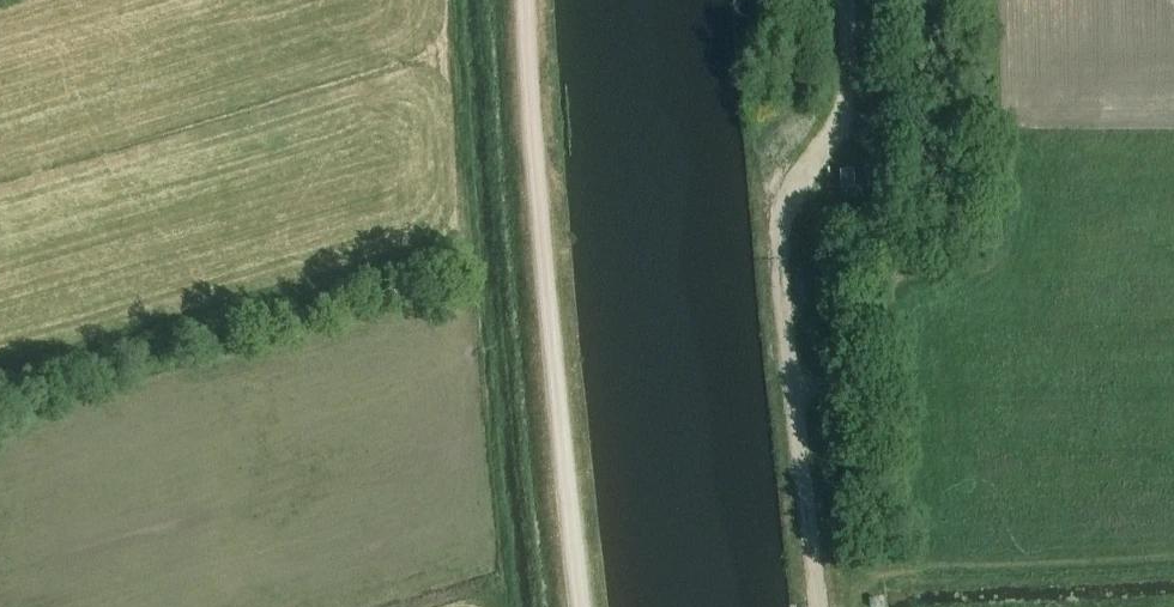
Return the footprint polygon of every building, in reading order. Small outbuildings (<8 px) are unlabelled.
[(844,189),(857,189),(857,172),(844,173),(844,189)]
